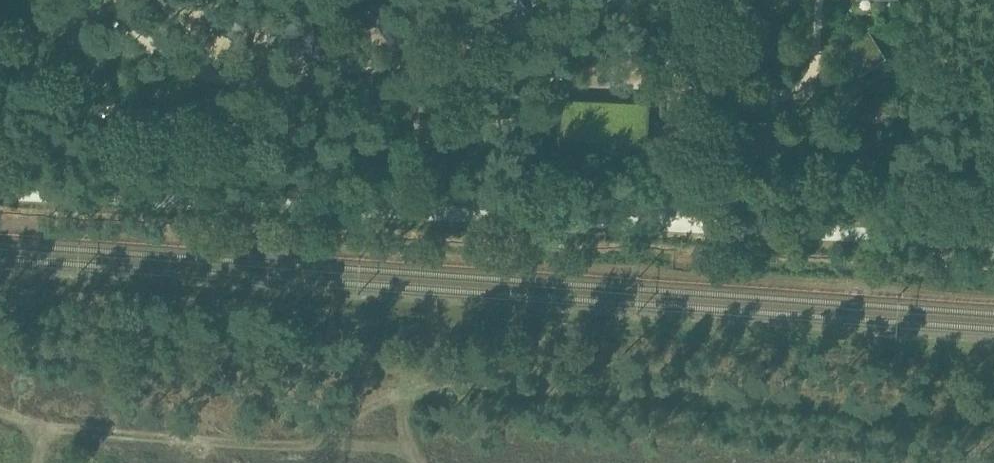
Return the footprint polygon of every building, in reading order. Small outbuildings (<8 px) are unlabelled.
[(483,7),(488,21),(504,16),(506,21),(516,18),(514,13),(526,10),(523,0),(507,0),(483,7)] [(218,9),(199,30),(205,35),(213,27),(215,27),(214,29),(221,33),(222,31),(234,38),(226,62),(239,66),(251,28),(218,9)] [(636,14),(625,17),(627,27),(639,24),(636,14)] [(274,17),(268,45),(276,46),(278,35),(280,35),(280,37),(288,37),(288,35),(302,35),(307,59),(320,56),(312,17),(274,17)] [(851,31),(843,36),(849,45),(843,49),(859,74),(885,56),(869,32),(856,40),(851,31)] [(494,34),(487,46),(499,54),(506,42),(494,34)] [(846,86),(837,85),(835,95),(844,97),(846,86)] [(886,130),(874,131),(874,139),(887,138),(886,130)] [(412,135),(402,135),(402,146),(412,146),(412,135)]
